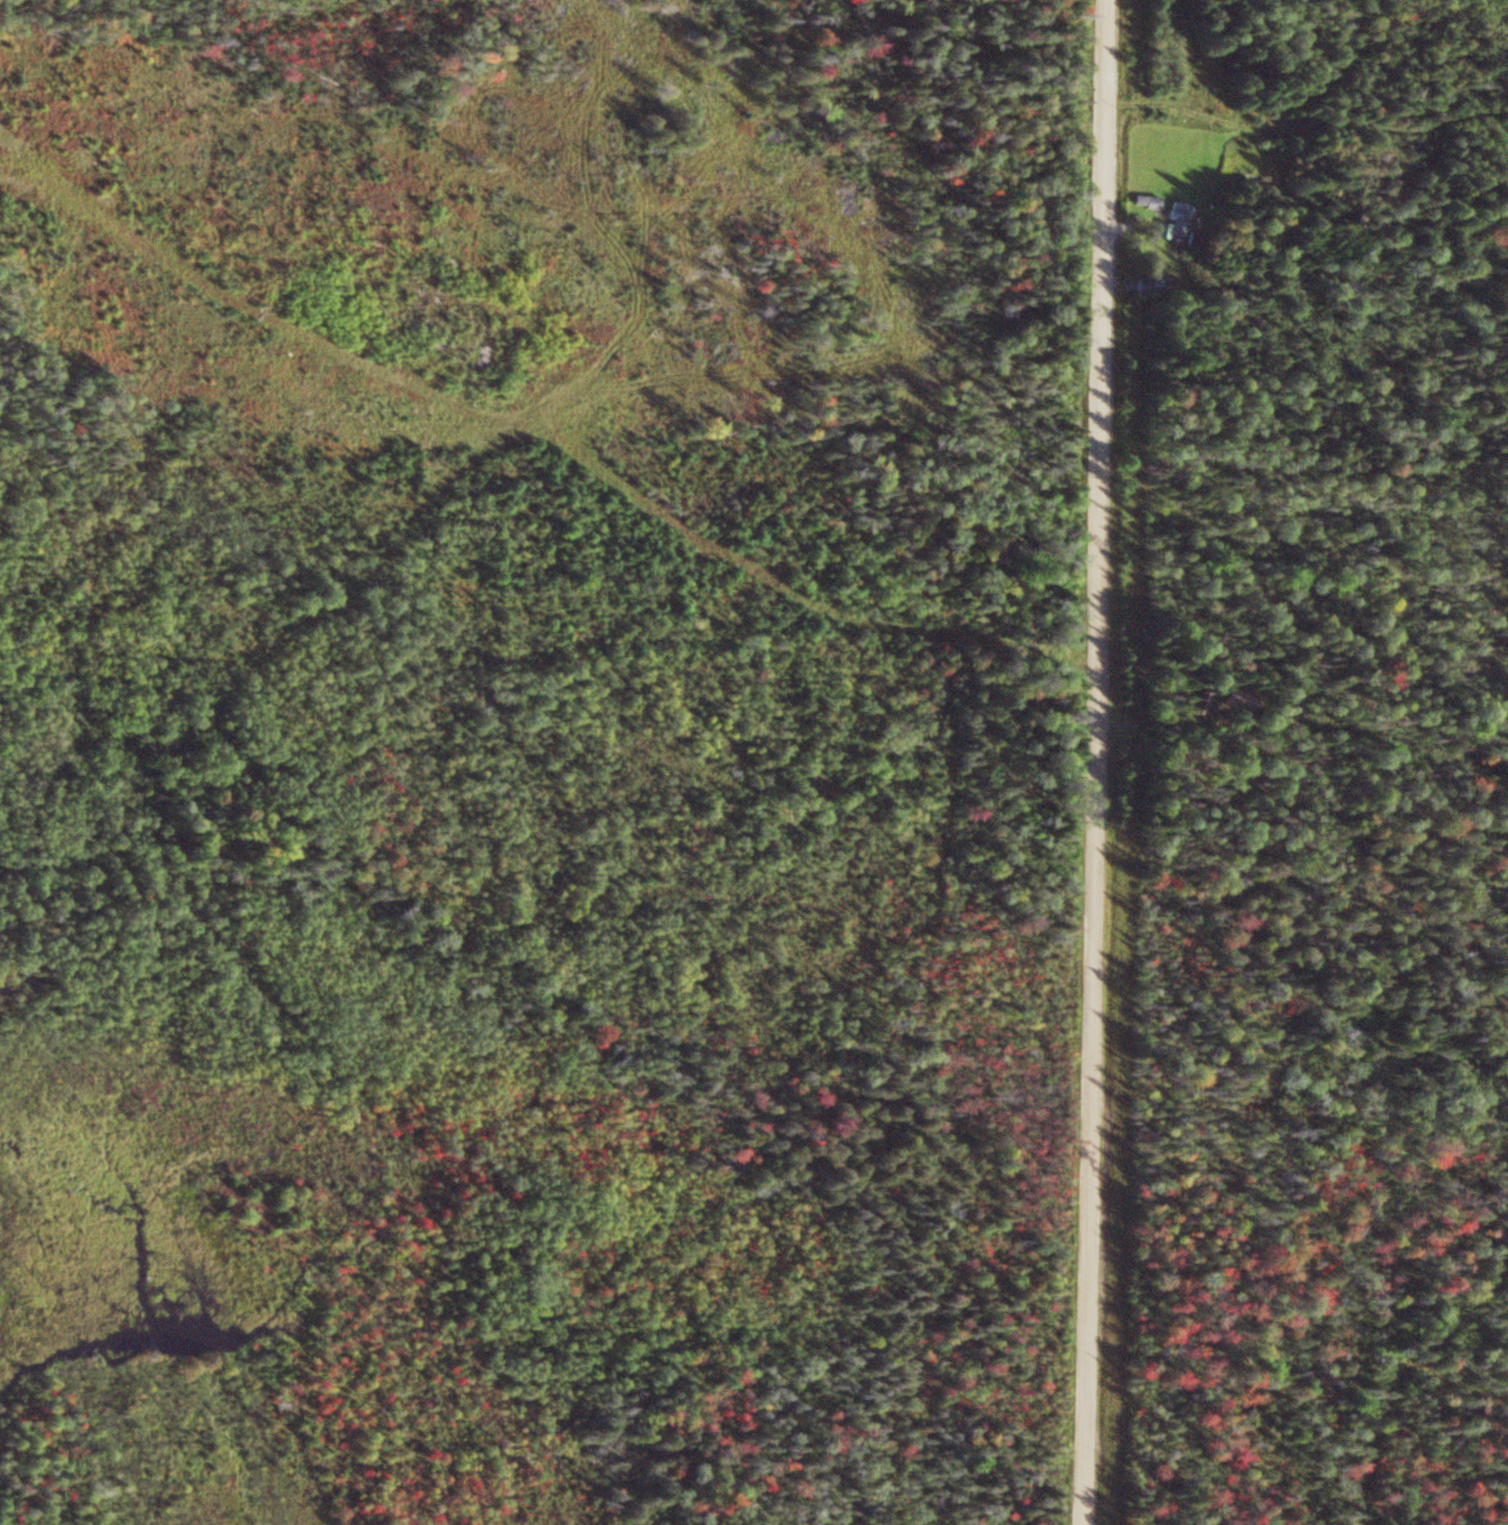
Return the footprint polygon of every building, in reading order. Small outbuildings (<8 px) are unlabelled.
[(1162,209),(1162,197),(1137,197),(1137,209),(1162,209)] [(1167,238),(1187,242),(1195,207),(1174,203),(1167,238)] [(1139,294),(1164,294),(1164,280),(1139,280),(1139,294)]
